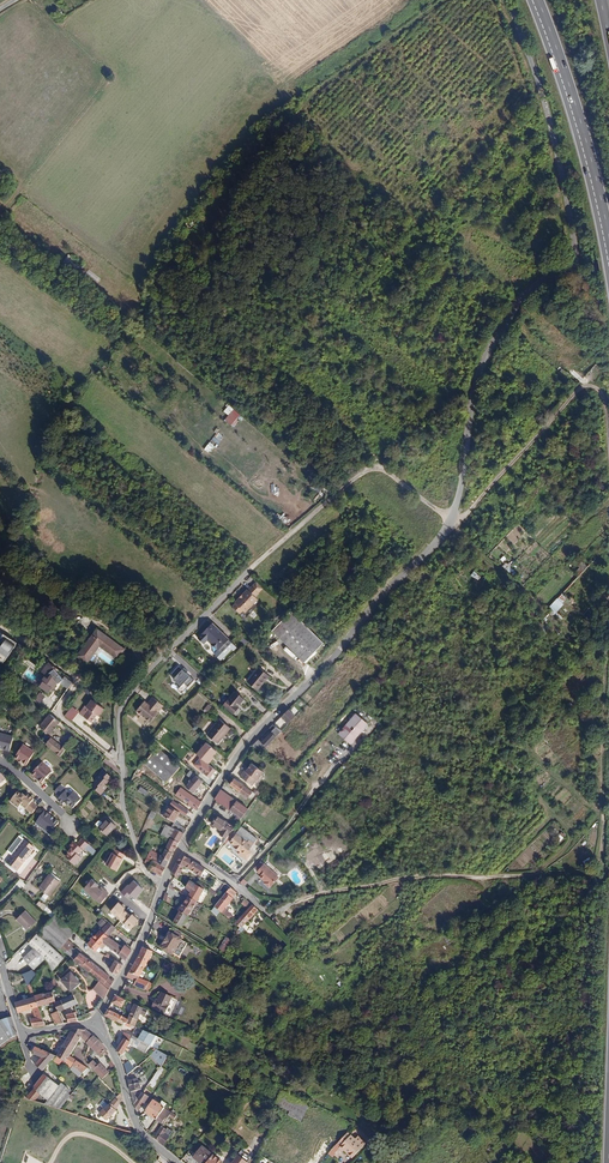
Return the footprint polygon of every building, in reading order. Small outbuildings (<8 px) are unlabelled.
[(98,282),(100,278),(88,271),(86,275),(98,282)] [(227,406),(223,412),(228,415),(224,421),(234,427),(241,415),(227,406)] [(204,450),(208,453),(214,445),(209,442),(204,450)] [(243,597),(240,599),(240,598),(234,603),(235,604),(232,607),(239,614),(242,611),(244,613),(257,601),(254,597),(257,593),(251,587),(248,591),(247,591),(242,596),(243,597)] [(291,614),(272,633),(304,665),(324,645),(291,614)] [(212,626),(200,642),(206,646),(209,642),(221,651),(230,640),(212,626)] [(86,663),(99,645),(116,658),(123,648),(97,630),(77,656),(86,663)] [(3,664),(17,644),(3,635),(0,639),(0,662),(3,664)] [(42,673),(46,676),(43,681),(46,683),(42,688),(49,693),(53,689),(56,687),(56,682),(57,680),(58,681),(62,675),(59,673),(60,673),(56,670),(58,667),(51,662),(42,673)] [(249,682),(257,689),(269,674),(260,666),(255,672),(256,674),(249,682)] [(177,667),(170,675),(174,678),(172,680),(180,687),(177,691),(181,694),(193,681),(184,673),(186,672),(183,669),(181,670),(177,667)] [(75,681),(67,675),(62,682),(70,688),(75,681)] [(242,698),(234,690),(223,704),(233,712),(238,706),(237,705),(242,698)] [(40,692),(34,699),(40,704),(46,696),(40,692)] [(150,721),(163,705),(149,693),(136,709),(150,721)] [(90,697),(80,713),(90,719),(96,712),(98,712),(103,706),(99,703),(90,697)] [(71,722),(79,712),(71,706),(64,716),(71,722)] [(288,709),(281,717),(288,724),(295,716),(288,709)] [(51,712),(39,725),(49,734),(53,729),(54,730),(58,726),(57,725),(61,721),(51,712)] [(350,745),(368,724),(355,714),(338,735),(350,745)] [(219,718),(207,733),(217,742),(230,726),(219,718)] [(279,729),(275,727),(260,743),(265,748),(282,731),(279,729)] [(0,733),(0,748),(10,751),(14,737),(0,733)] [(204,740),(195,752),(206,761),(212,755),(211,754),(214,749),(204,740)] [(35,751),(24,744),(15,757),(19,759),(20,758),(23,760),(23,762),(26,764),(35,751)] [(60,745),(55,751),(59,756),(65,750),(60,745)] [(157,748),(144,763),(166,782),(179,768),(157,748)] [(43,762),(32,773),(36,776),(36,775),(40,778),(39,779),(42,783),(53,771),(43,762)] [(214,771),(203,762),(197,769),(208,779),(214,771)] [(252,783),(256,778),(258,778),(263,769),(252,762),(246,770),(244,769),(240,776),(252,783)] [(94,782),(96,783),(93,787),(101,795),(109,786),(106,783),(108,781),(109,782),(113,778),(105,771),(94,782)] [(185,790),(192,795),(204,781),(196,775),(194,777),(190,773),(186,777),(191,781),(188,783),(190,784),(185,790)] [(235,778),(231,784),(249,795),(253,789),(235,778)] [(71,795),(61,785),(55,790),(61,796),(58,799),(63,804),(65,802),(69,805),(69,804),(73,808),(82,799),(74,792),(71,795)] [(140,787),(138,791),(146,795),(149,791),(140,787)] [(18,791),(10,801),(18,807),(21,804),(32,813),(37,807),(31,802),(34,799),(29,794),(27,797),(23,794),(22,795),(18,791)] [(202,800),(192,795),(188,804),(197,809),(202,800)] [(249,807),(238,800),(231,809),(243,816),(249,807)] [(180,812),(170,806),(164,815),(174,821),(180,812)] [(59,822),(45,810),(36,821),(50,833),(59,822)] [(235,827),(217,815),(212,824),(222,830),(219,834),(226,839),(235,827)] [(106,820),(98,829),(106,836),(114,828),(106,820)] [(186,828),(174,821),(171,825),(166,823),(161,834),(171,838),(178,841),(186,828)] [(559,843),(566,837),(562,833),(556,839),(559,843)] [(237,856),(242,859),(252,845),(248,842),(246,844),(235,836),(228,844),(234,848),(234,850),(239,853),(237,856)] [(27,838),(7,861),(17,869),(36,847),(27,838)] [(83,838),(78,844),(75,841),(70,846),(72,848),(69,851),(69,852),(66,856),(75,864),(82,857),(79,854),(89,844),(83,838)] [(173,852),(178,841),(171,838),(165,848),(173,852)] [(127,854),(116,848),(107,864),(117,870),(127,854)] [(166,864),(173,852),(165,848),(161,855),(160,855),(158,860),(159,861),(166,864)] [(154,871),(159,861),(158,860),(160,855),(150,850),(145,860),(150,863),(148,867),(154,871)] [(181,855),(172,872),(179,879),(185,864),(192,868),(196,862),(185,856),(181,855)] [(161,874),(166,864),(159,861),(154,871),(161,874)] [(279,877),(264,863),(257,871),(261,874),(257,878),(260,881),(262,881),(263,883),(262,884),(266,889),(268,888),(279,877)] [(49,895),(60,881),(50,873),(44,882),(45,883),(41,889),(49,895)] [(226,884),(218,878),(208,892),(216,896),(226,884)] [(92,879),(84,888),(100,901),(108,892),(102,886),(100,888),(98,886),(99,884),(92,879)] [(128,884),(122,891),(128,898),(131,894),(135,897),(143,888),(134,880),(130,885),(128,884)] [(189,897),(197,901),(205,889),(202,886),(200,888),(197,885),(197,884),(195,883),(194,884),(190,881),(187,887),(192,892),(189,897)] [(230,887),(211,911),(227,922),(230,918),(220,911),(232,896),(232,894),(234,891),(230,887)] [(165,893),(163,899),(169,902),(172,896),(165,893)] [(186,900),(180,910),(189,915),(197,901),(189,897),(187,900),(186,900)] [(37,903),(51,917),(54,914),(40,900),(37,903)] [(125,907),(118,901),(110,910),(130,928),(138,920),(132,914),(130,915),(124,909),(125,907)] [(258,909),(252,905),(234,926),(240,933),(244,929),(242,928),(258,909)] [(35,920),(24,910),(15,919),(21,924),(22,923),(28,928),(35,920)] [(189,915),(180,910),(179,912),(180,913),(175,922),(183,927),(189,915)] [(70,927),(55,914),(39,932),(57,949),(60,947),(69,954),(110,988),(113,981),(108,977),(108,976),(75,948),(76,946),(63,935),(70,927)] [(107,918),(100,927),(108,934),(115,925),(107,918)] [(108,934),(100,927),(88,942),(97,952),(105,942),(102,940),(108,934)] [(170,931),(161,948),(178,957),(187,941),(170,931)] [(33,946),(44,957),(46,960),(51,970),(62,958),(36,933),(28,941),(33,946)] [(102,940),(105,942),(125,958),(130,948),(124,943),(122,946),(108,934),(102,940)] [(225,936),(220,948),(227,951),(232,939),(225,936)] [(33,946),(23,958),(34,968),(44,957),(33,946)] [(143,947),(130,971),(139,976),(152,952),(143,947)] [(114,960),(110,970),(117,974),(122,964),(114,960)] [(38,1006),(36,996),(32,983),(37,973),(31,969),(25,971),(29,983),(30,983),(31,987),(30,988),(33,997),(14,1002),(17,1012),(31,1008),(35,1017),(42,1017),(38,1006)] [(139,976),(130,971),(128,975),(137,980),(139,976)] [(70,972),(61,980),(70,990),(79,983),(70,972)] [(152,983),(139,976),(137,980),(135,983),(148,990),(152,983)] [(94,977),(87,985),(103,998),(109,990),(94,977)] [(56,1001),(53,992),(36,996),(38,1006),(56,1001)] [(117,994),(111,1003),(121,1009),(127,999),(117,994)] [(153,1002),(151,1008),(170,1016),(176,1000),(161,994),(156,1003),(153,1002)] [(73,995),(55,1002),(59,1010),(59,1011),(78,1004),(73,995)] [(136,1004),(131,1014),(139,1019),(141,1014),(145,1016),(148,1010),(136,1004)] [(127,1021),(108,1009),(105,1015),(105,1016),(122,1024),(123,1023),(125,1024),(127,1021)] [(56,1023),(64,1023),(59,1011),(59,1010),(52,1014),(56,1023)] [(72,1015),(67,1017),(68,1022),(78,1021),(76,1014),(78,1014),(78,1012),(72,1014),(72,1015)] [(139,1019),(131,1014),(127,1021),(135,1025),(139,1019)] [(18,1033),(13,1016),(0,1020),(0,1046),(18,1033)] [(35,1017),(30,1018),(31,1026),(46,1025),(42,1017),(35,1017)] [(74,1028),(69,1038),(80,1041),(81,1038),(86,1041),(102,1057),(109,1051),(87,1030),(74,1028)] [(123,1055),(135,1037),(157,1048),(162,1038),(146,1030),(143,1034),(139,1033),(137,1034),(127,1029),(124,1035),(126,1036),(116,1052),(123,1055)] [(69,1038),(65,1049),(74,1052),(80,1041),(69,1038)] [(41,1071),(58,1058),(39,1048),(37,1050),(36,1049),(33,1054),(42,1058),(35,1065),(41,1071)] [(72,1055),(74,1052),(65,1049),(59,1059),(68,1063),(72,1055)] [(168,1055),(156,1049),(150,1055),(161,1067),(168,1055)] [(90,1070),(72,1055),(68,1063),(65,1065),(71,1070),(72,1067),(78,1070),(84,1078),(90,1070)] [(91,1058),(89,1057),(88,1066),(103,1080),(115,1069),(113,1063),(107,1070),(101,1065),(99,1066),(91,1058)] [(124,1065),(127,1075),(138,1068),(134,1059),(124,1065)] [(15,1067),(17,1074),(27,1071),(25,1064),(15,1067)] [(153,1090),(166,1070),(160,1066),(147,1086),(153,1090)] [(58,1086),(43,1074),(32,1088),(34,1090),(26,1100),(34,1102),(40,1094),(47,1100),(58,1086)] [(128,1080),(134,1105),(138,1100),(136,1091),(141,1090),(140,1081),(135,1082),(134,1079),(128,1080)] [(70,1091),(60,1083),(58,1086),(47,1100),(43,1105),(56,1108),(70,1091)] [(277,1103),(291,1110),(289,1115),(301,1121),(303,1116),(304,1117),(310,1106),(283,1092),(277,1103)] [(138,1100),(134,1105),(138,1112),(149,1097),(144,1093),(138,1100)] [(122,1097),(121,1094),(106,1110),(104,1108),(100,1113),(108,1120),(117,1111),(121,1103),(124,1099),(124,1097),(122,1097)] [(151,1106),(145,1113),(156,1121),(157,1120),(165,1110),(164,1109),(167,1106),(163,1103),(160,1106),(152,1100),(148,1104),(151,1106)] [(165,1110),(157,1120),(164,1125),(170,1118),(175,1121),(177,1117),(175,1116),(176,1113),(173,1112),(172,1113),(171,1112),(169,1114),(165,1110)] [(154,1138),(163,1145),(173,1132),(168,1128),(167,1131),(162,1127),(154,1138)] [(344,1149),(345,1148),(354,1155),(364,1143),(356,1136),(353,1139),(345,1132),(338,1141),(341,1144),(340,1145),(344,1149)] [(194,1158),(200,1162),(207,1162),(213,1156),(202,1147),(198,1152),(194,1158)] [(244,1148),(232,1162),(249,1162),(254,1157),(244,1148)] [(225,1162),(215,1153),(213,1156),(207,1162),(224,1162),(225,1162)]
